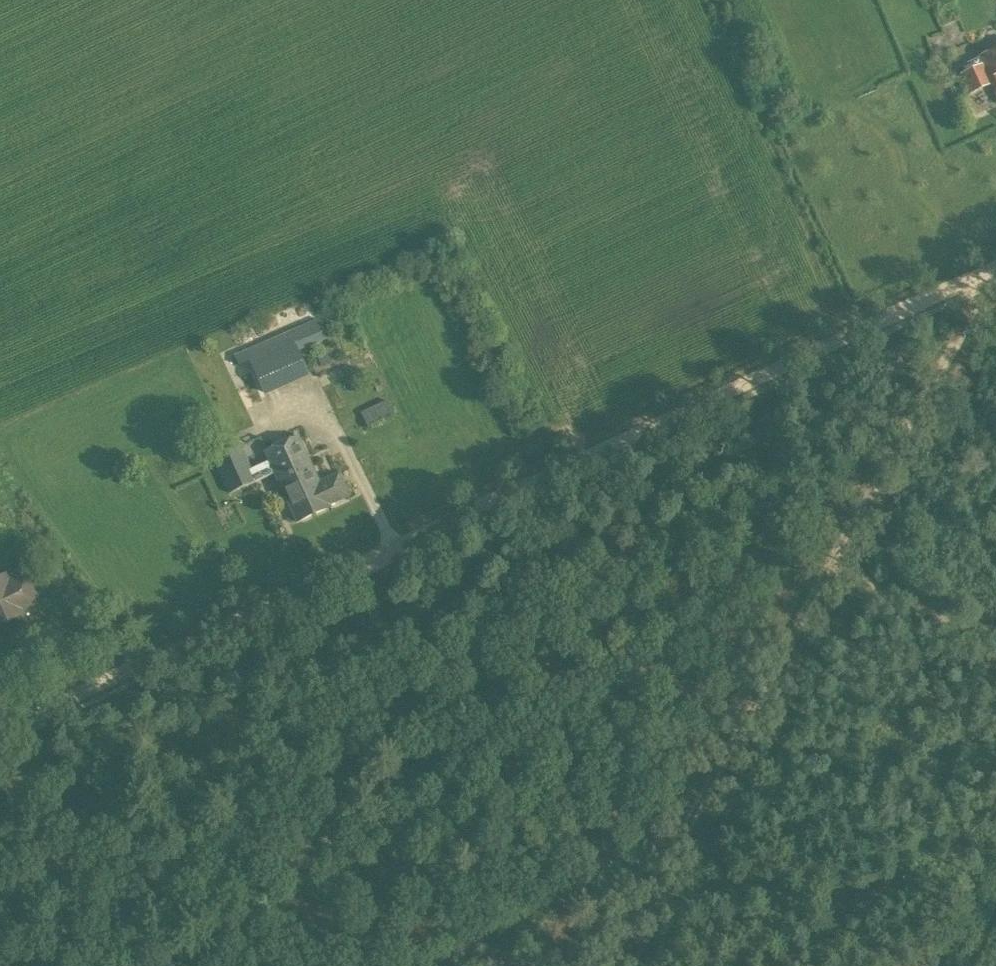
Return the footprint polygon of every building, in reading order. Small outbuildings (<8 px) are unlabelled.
[(961,66),(972,92),(994,82),(995,86),(995,49),(982,55),(983,56),(961,66)] [(309,376),(299,351),(327,339),(317,318),(274,337),(294,383),(309,376)] [(245,350),(234,355),(239,366),(250,361),(245,350)] [(369,426),(397,414),(389,398),(362,410),(369,426)] [(278,480),(313,464),(300,435),(265,452),(270,464),(254,471),(242,445),(214,457),(231,493),(275,473),(278,480)] [(313,464),(278,480),(297,521),(352,497),(341,472),(321,481),(313,464)] [(8,574),(0,577),(0,627),(26,615),(23,609),(40,601),(34,587),(27,590),(20,577),(11,581),(8,574)]
